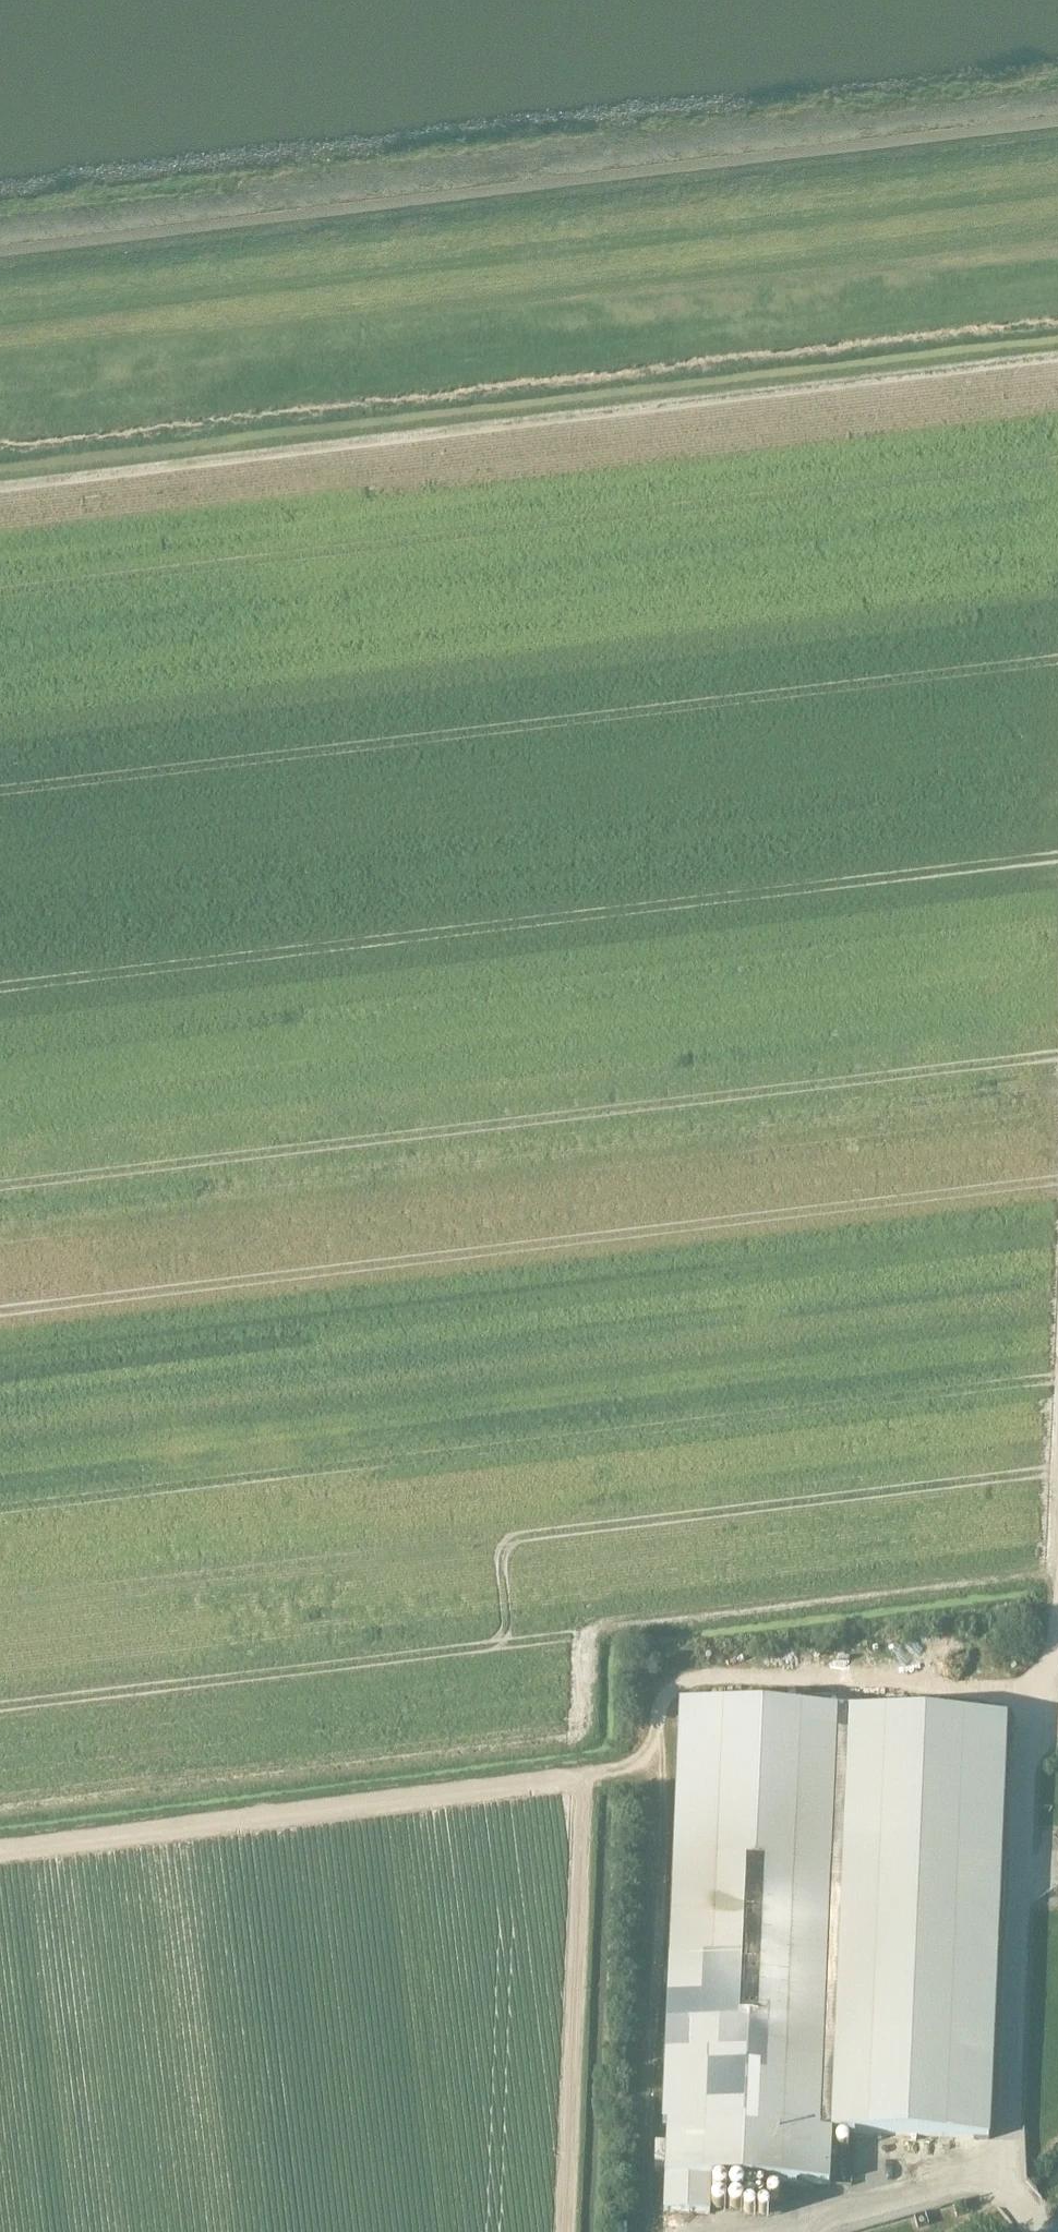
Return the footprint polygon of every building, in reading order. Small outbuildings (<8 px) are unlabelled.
[(832,2132),(989,2139),(1007,1718),(680,1704),(662,2125),(667,2125),(663,2212),(709,2214),(711,2179),(829,2184),(832,2132)]
